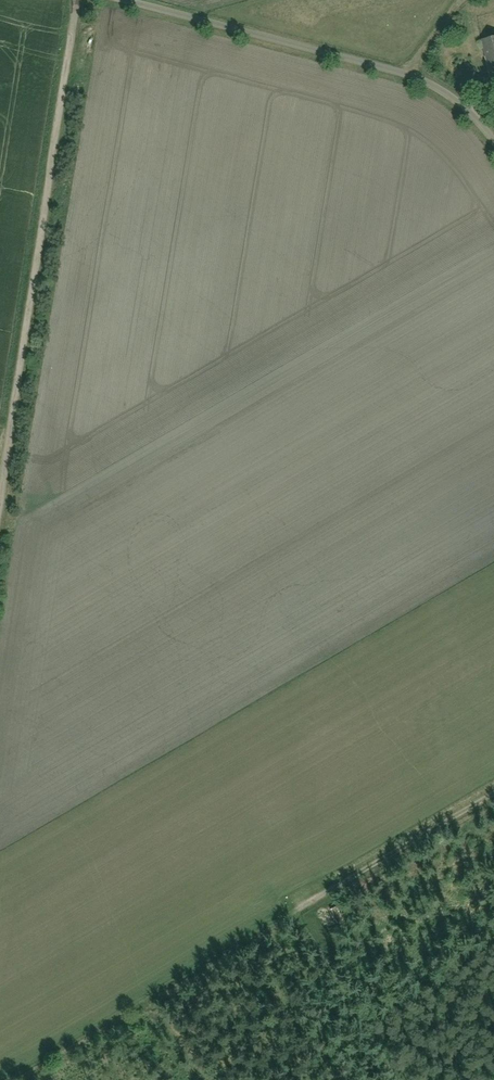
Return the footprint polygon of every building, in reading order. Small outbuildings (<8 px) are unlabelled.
[(483,41),(488,69),(493,68),(493,39),(483,41)]
